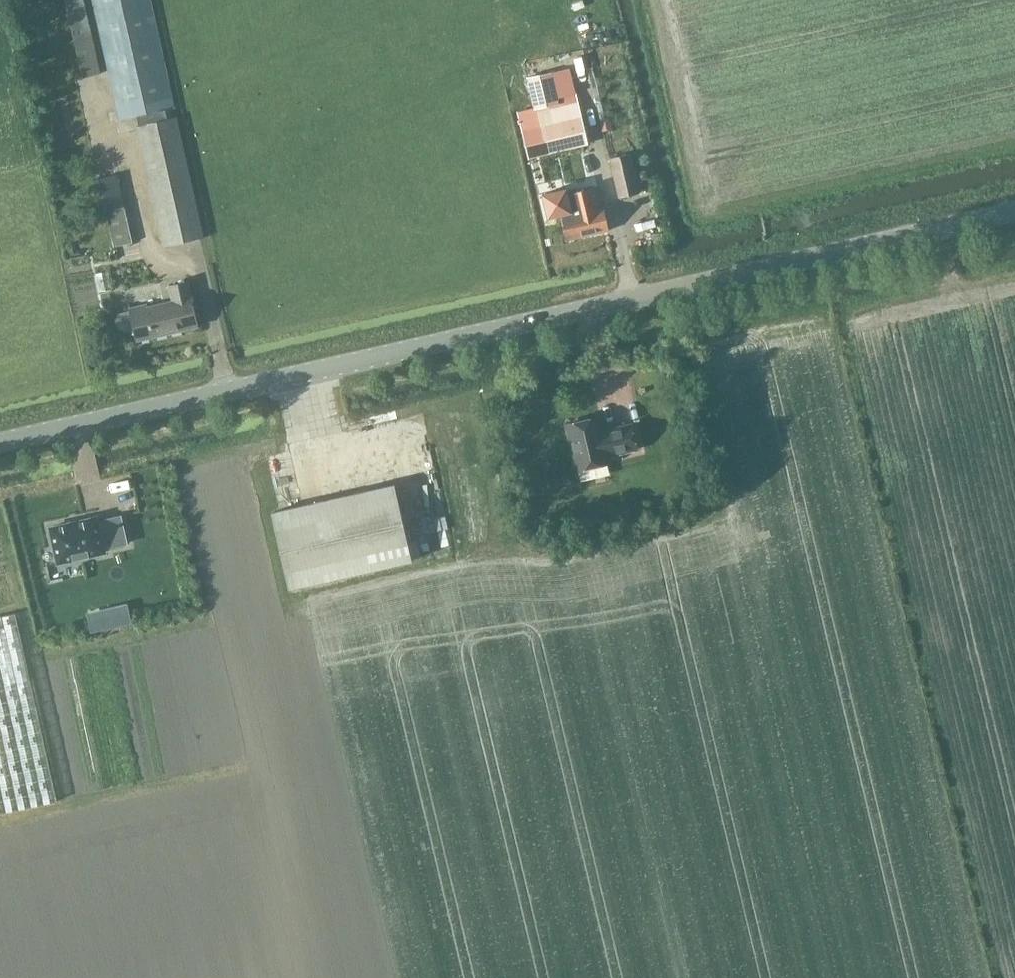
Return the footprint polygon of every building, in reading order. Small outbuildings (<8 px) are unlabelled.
[(83,0),(65,0),(73,38),(82,78),(100,73),(92,35),(83,0)] [(167,120),(165,110),(175,108),(150,0),(92,0),(119,119),(136,116),(139,126),(137,126),(164,248),(201,240),(175,118),(167,120)] [(548,72),(523,78),(530,108),(555,103),(548,72)] [(577,103),(537,113),(546,151),(586,142),(577,103)] [(618,198),(639,193),(629,153),(609,158),(618,198)] [(565,188),(542,193),(547,217),(563,213),(564,218),(563,218),(569,241),(607,232),(599,200),(601,199),(598,186),(568,192),(569,193),(567,193),(565,188)] [(124,206),(106,210),(114,247),(132,243),(124,206)] [(119,312),(115,319),(117,328),(124,332),(134,329),(137,341),(195,327),(185,284),(170,288),(173,303),(130,313),(130,310),(119,312)] [(598,416),(565,423),(576,469),(608,461),(607,455),(636,448),(630,423),(601,430),(598,416)] [(394,483),(302,504),(270,511),(288,589),(412,561),(411,559),(420,557),(416,541),(407,543),(394,483)] [(49,530),(50,530),(57,563),(104,553),(103,547),(110,545),(111,547),(126,544),(120,516),(105,520),(105,522),(97,523),(96,519),(96,517),(94,518),(51,527),(49,528),(49,530)] [(57,801),(15,614),(0,617),(0,814),(57,801)]
